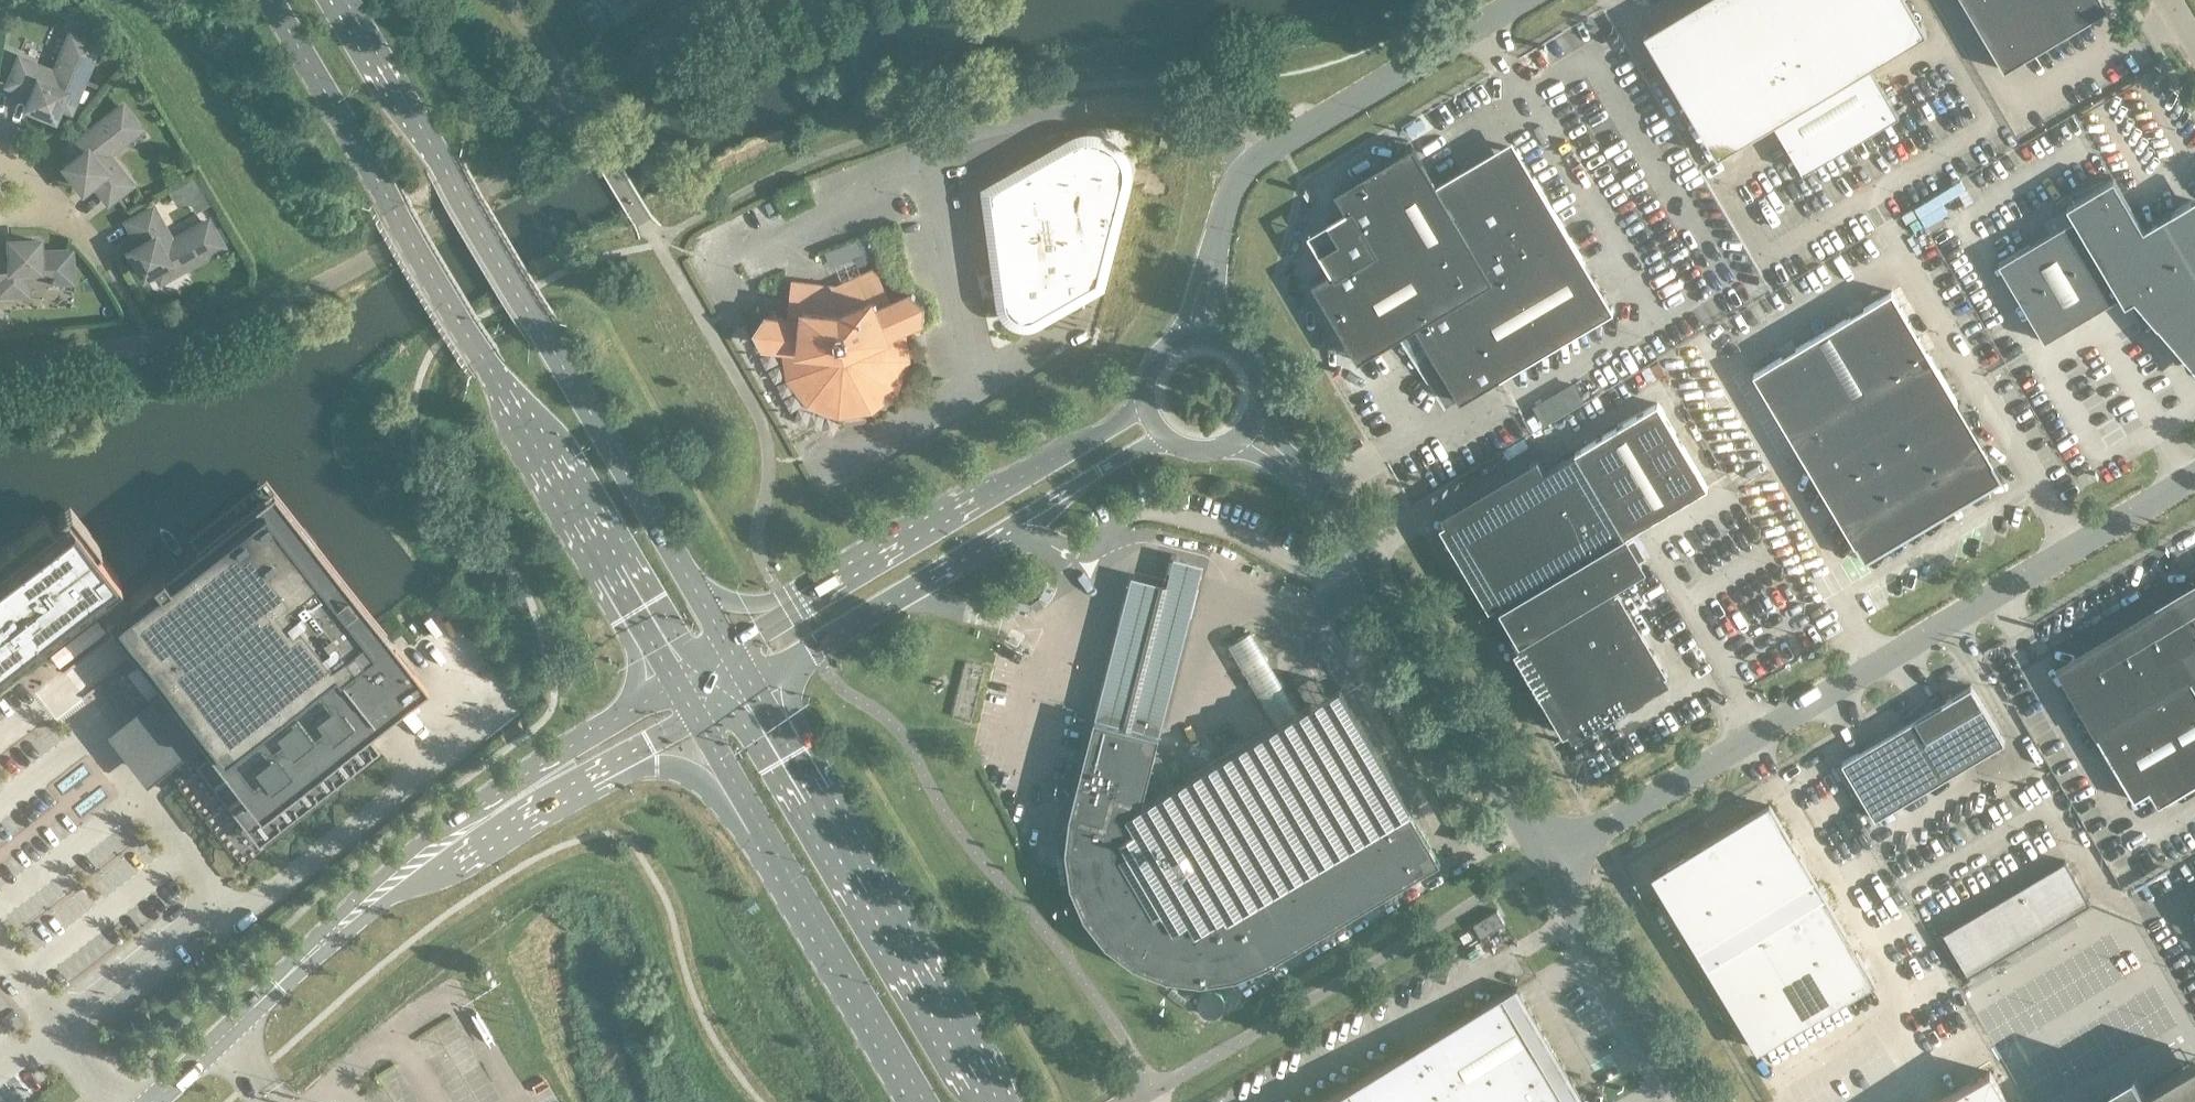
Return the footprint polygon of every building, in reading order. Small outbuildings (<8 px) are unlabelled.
[(1736,144),(1774,122),(1803,170),(1899,113),(1870,65),(1909,42),(1884,0),(1715,0),(1667,28),(1736,144)] [(2015,71),(2120,9),(2114,0),(1973,0),(2015,71)] [(10,83),(34,93),(29,105),(53,115),(58,103),(70,108),(96,45),(71,35),(55,73),(20,59),(10,83)] [(66,166),(83,187),(93,179),(108,199),(129,183),(106,153),(139,127),(123,106),(69,148),(76,158),(66,166)] [(989,188),(994,226),(1059,218),(1061,235),(1114,228),(1126,180),(1126,179),(1127,178),(1127,176),(1127,175),(1127,173),(1127,172),(1127,171),(1127,170),(1127,168),(1127,167),(1127,166),(1127,165),(1126,163),(1126,162),(1126,161),(1125,159),(1125,157),(1124,156),(1124,155),(1123,154),(1122,152),(1121,151),(1121,150),(1120,149),(1119,148),(1118,147),(1117,146),(1117,145),(1115,144),(1114,143),(1113,142),(1112,141),(1111,141),(1110,140),(1109,140),(1108,139),(1107,138),(1106,138),(1104,137),(1103,137),(1102,136),(1101,136),(1099,136),(1098,135),(1096,135),(1095,135),(1094,135),(1093,135),(1091,135),(1090,135),(1088,135),(1087,135),(1086,135),(1084,136),(1083,136),(1082,136),(1080,137),(1079,137),(1078,137),(1077,138),(1076,138),(1074,139),(1073,140),(1050,153),(1052,169),(1034,171),(1032,163),(989,188)] [(1614,310),(1534,176),(1495,199),(1503,214),(1485,224),(1483,220),(1467,216),(1459,221),(1447,202),(1413,144),(1336,191),(1347,210),(1328,221),(1339,240),(1320,251),(1331,270),(1312,281),(1359,359),(1416,325),(1461,401),(1614,310)] [(2191,199),(2143,227),(2113,176),(2067,204),(2074,217),(1999,262),(2044,339),(2128,289),(2158,324),(2173,315),(2194,352),(2194,200),(2191,199)] [(197,178),(178,189),(186,204),(192,206),(208,197),(197,178)] [(171,242),(152,208),(129,222),(142,244),(131,250),(144,273),(155,267),(161,278),(221,244),(208,221),(171,242)] [(1059,218),(994,226),(997,244),(1007,243),(1013,284),(1002,285),(1004,300),(1005,301),(1005,302),(1005,303),(1005,304),(1006,305),(1006,306),(1007,307),(1007,308),(1008,309),(1008,310),(1009,311),(1010,312),(1011,313),(1012,314),(1013,315),(1014,315),(1015,316),(1016,316),(1016,317),(1017,317),(1018,318),(1019,318),(1020,318),(1021,319),(1022,319),(1023,319),(1024,319),(1025,319),(1026,319),(1027,319),(1028,319),(1029,319),(1031,319),(1032,319),(1033,319),(1033,318),(1034,318),(1035,318),(1036,317),(1037,317),(1038,316),(1039,316),(1051,309),(1068,299),(1100,281),(1114,228),(1061,235),(1059,218)] [(11,253),(0,253),(0,292),(26,292),(26,279),(69,278),(68,252),(38,252),(38,240),(11,240),(11,253)] [(764,314),(754,328),(761,344),(784,346),(789,378),(810,403),(840,414),(846,413),(850,409),(860,407),(865,410),(871,409),(872,409),(897,389),(909,359),(904,327),(925,318),(926,301),(913,291),(889,301),(874,268),(836,285),(794,281),(790,317),(764,314)] [(1979,441),(1970,426),(1972,425),(1933,359),(1933,360),(1924,346),(1925,346),(1924,344),(1924,345),(1915,331),(1916,330),(1915,329),(1915,330),(1906,316),(1907,315),(1906,314),(1897,301),(1898,300),(1898,299),(1869,315),(1870,316),(1856,325),(1856,323),(1801,356),(1802,357),(1788,365),(1788,364),(1759,381),(1834,507),(1836,505),(1842,516),(1841,517),(1844,521),(1843,522),(1870,568),(1932,531),(1934,527),(1942,522),(1946,523),(2009,486),(1981,440),(1979,441)] [(1504,606),(1511,602),(1606,546),(1624,577),(1643,565),(1625,535),(1707,486),(1658,402),(1545,469),(1537,456),(1447,510),(1478,561),(1472,565),(1480,578),(1486,575),(1504,606)] [(143,718),(168,750),(164,753),(165,754),(182,741),(187,747),(178,754),(187,766),(173,777),(241,864),(354,776),(343,763),(372,741),(360,725),(415,682),(374,630),(270,496),(168,576),(160,566),(150,574),(152,577),(129,596),(116,579),(119,576),(95,545),(71,515),(64,521),(38,541),(32,534),(0,559),(0,659),(78,598),(83,604),(98,593),(111,610),(104,615),(135,654),(118,667),(138,694),(126,703),(139,721),(143,718)] [(1606,546),(1511,602),(1528,631),(1521,635),(1579,732),(1610,713),(1613,718),(1626,710),(1623,705),(1669,678),(1613,583),(1624,577),(1606,546)] [(1166,582),(1130,573),(1094,718),(1160,734),(1203,562),(1173,554),(1166,582)] [(2134,798),(2149,789),(2158,805),(2194,783),(2194,589),(2078,658),(2082,665),(2077,663),(2074,675),(2079,677),(2072,680),(2098,724),(2092,728),(2134,798)] [(1275,726),(1300,711),(1253,631),(1228,644),(1275,726)] [(2004,741),(1971,685),(1842,761),(1875,818),(2004,741)] [(1372,824),(1408,803),(1341,688),(1333,692),(1300,711),(1275,726),(1142,803),(1135,829),(1133,846),(1133,847),(1132,847),(1135,865),(1136,864),(1142,880),(1153,894),(1167,905),(1184,911),(1201,913),(1219,911),(1235,904),(1236,905),(1344,841),(1337,830),(1342,811),(1358,801),(1372,824)] [(1094,718),(1070,814),(1082,817),(1078,846),(1067,846),(1070,870),(1072,882),(1086,914),(1107,941),(1135,962),(1167,975),(1202,979),(1236,974),(1237,974),(1237,972),(1268,959),(1299,940),(1440,857),(1426,833),(1408,803),(1372,824),(1358,801),(1342,811),(1337,830),(1344,841),(1236,905),(1235,904),(1219,911),(1201,913),(1184,911),(1167,905),(1153,894),(1142,880),(1136,864),(1135,865),(1132,847),(1133,847),(1133,846),(1135,829),(1142,803),(1160,734),(1094,718)] [(1701,846),(1655,873),(1664,887),(1759,1048),(1874,980),(1770,804),(1701,846)] [(2065,859),(2018,887),(2043,929),(2090,901),(2065,859)] [(1499,906),(1473,922),(1482,938),(1508,923),(1499,906)] [(1581,1096),(1516,986),(1319,1101),(1572,1101),(1581,1096)] [(2144,1085),(2138,1074),(2136,1076),(2137,1078),(2118,1089),(2118,1087),(2115,1088),(2122,1099),(2116,1101),(2194,1101),(2194,1055),(2144,1085)] [(1990,1071),(1937,1101),(2009,1101),(1990,1071)]
